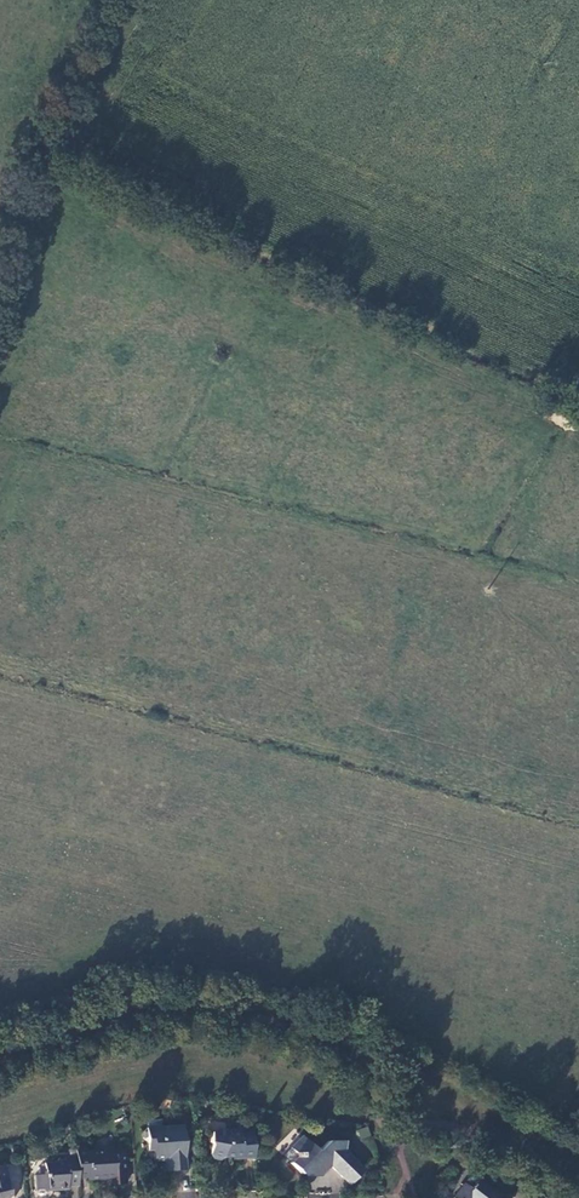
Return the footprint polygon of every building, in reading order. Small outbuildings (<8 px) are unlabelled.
[(186,1169),(183,1125),(146,1128),(143,1131),(144,1138),(147,1141),(148,1150),(153,1150),(154,1161),(160,1160),(160,1168),(166,1167),(167,1171),(186,1169)] [(366,1127),(358,1130),(361,1138),(369,1136),(366,1127)] [(255,1157),(253,1132),(240,1133),(240,1129),(229,1130),(229,1132),(215,1130),(212,1132),(210,1142),(212,1145),(210,1154),(213,1157),(221,1158),(224,1156),(241,1155),(242,1158),(255,1157)] [(290,1148),(298,1155),(290,1163),(302,1174),(306,1169),(314,1177),(320,1177),(331,1166),(342,1177),(357,1162),(346,1151),(345,1141),(328,1141),(318,1151),(302,1136),(290,1148)] [(76,1156),(77,1177),(87,1176),(88,1179),(115,1177),(116,1185),(126,1184),(123,1154),(114,1155),(114,1150),(86,1152),(86,1148),(75,1149),(76,1156)] [(77,1177),(76,1156),(65,1157),(65,1160),(62,1160),(59,1158),(55,1162),(44,1163),(45,1175),(34,1175),(35,1190),(55,1188),(56,1190),(68,1189),(67,1186),(78,1186),(77,1177)] [(342,1177),(350,1184),(364,1169),(357,1162),(342,1177)] [(9,1190),(7,1189),(6,1182),(8,1182),(4,1165),(0,1166),(0,1197),(11,1197),(9,1190)] [(453,1197),(504,1197),(499,1194),(499,1195),(478,1179),(470,1189),(464,1184),(453,1197)]
